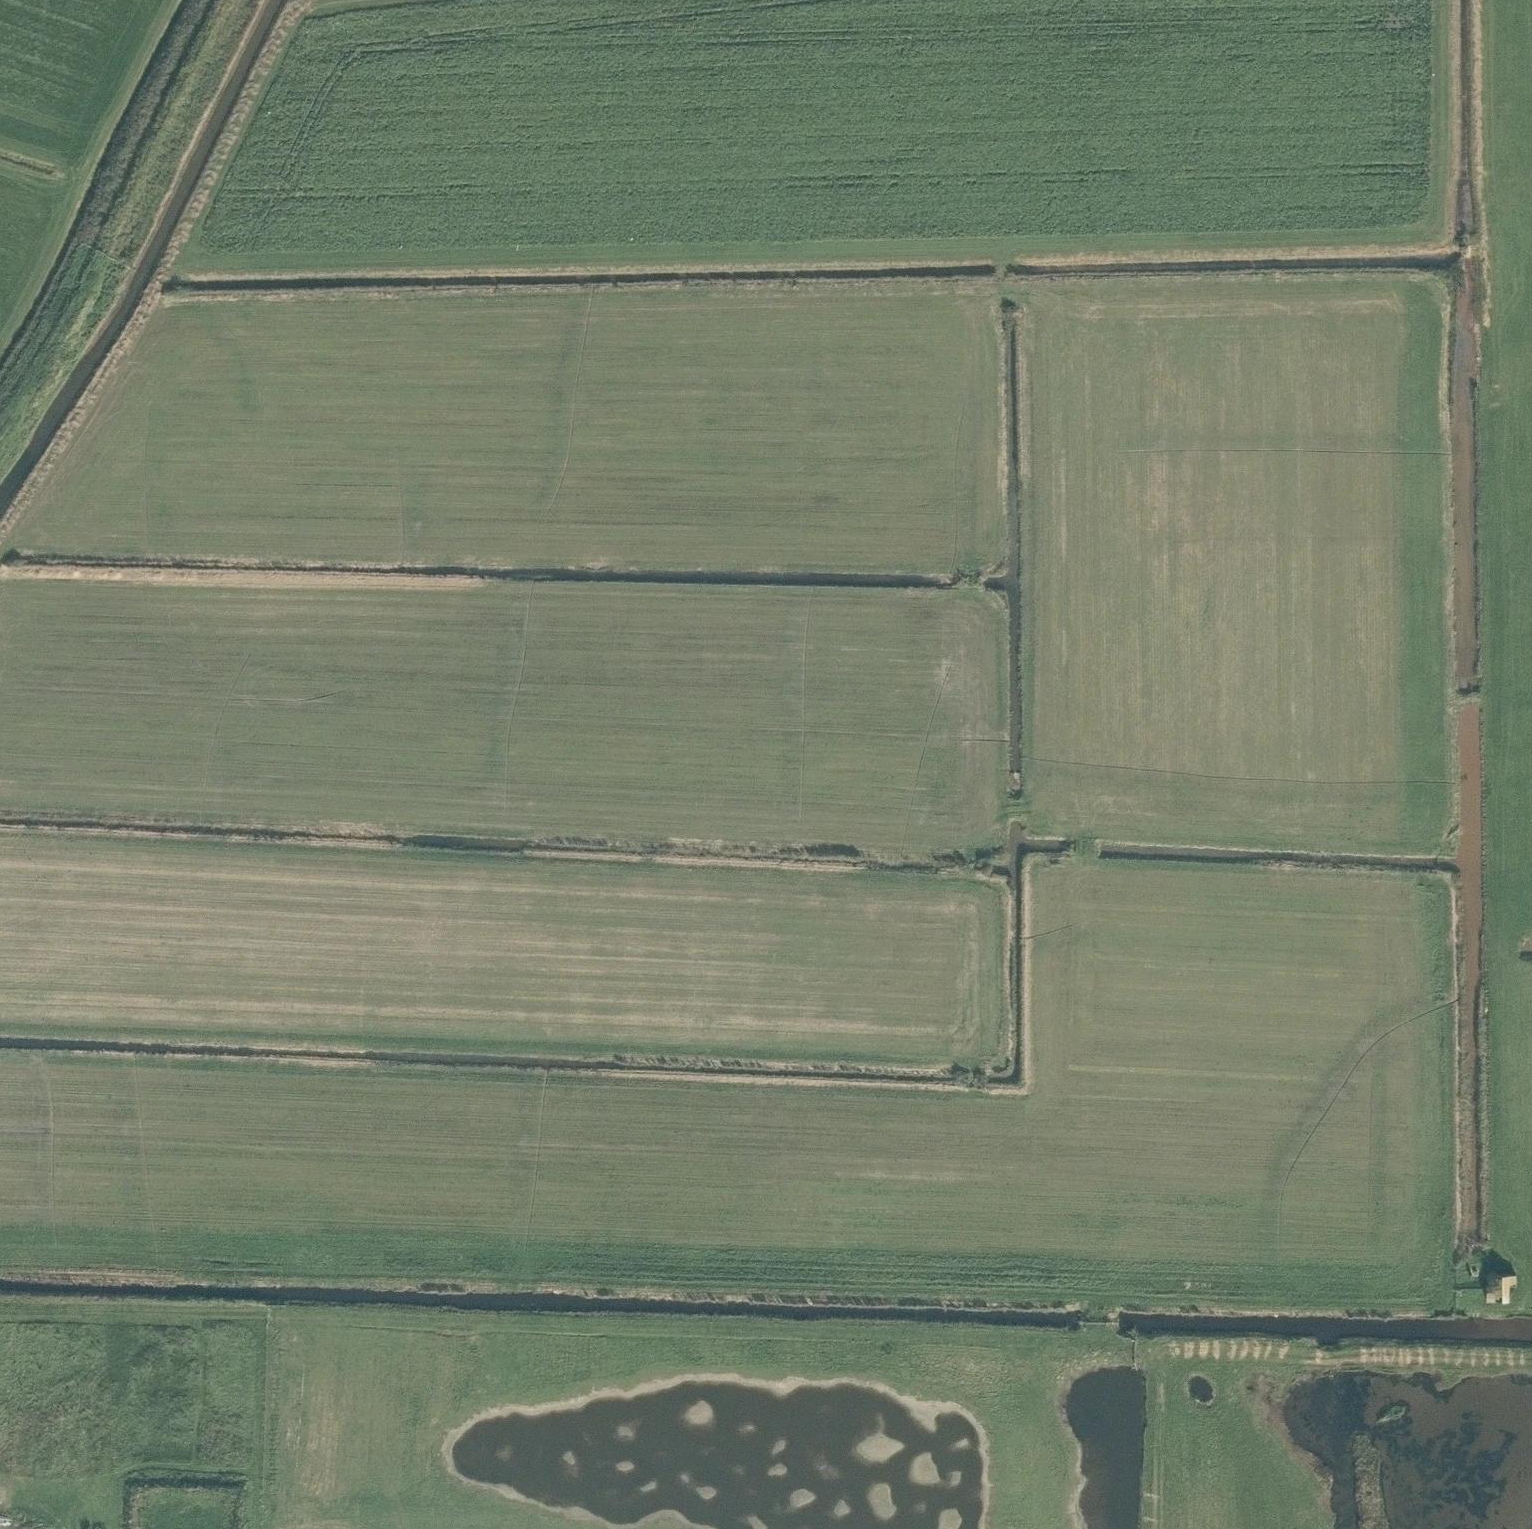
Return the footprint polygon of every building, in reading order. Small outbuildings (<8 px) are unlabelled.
[(1488,1291),(1488,1300),(1510,1300),(1511,1285),(1518,1285),(1518,1275),(1496,1274),(1496,1292),(1488,1291)]
